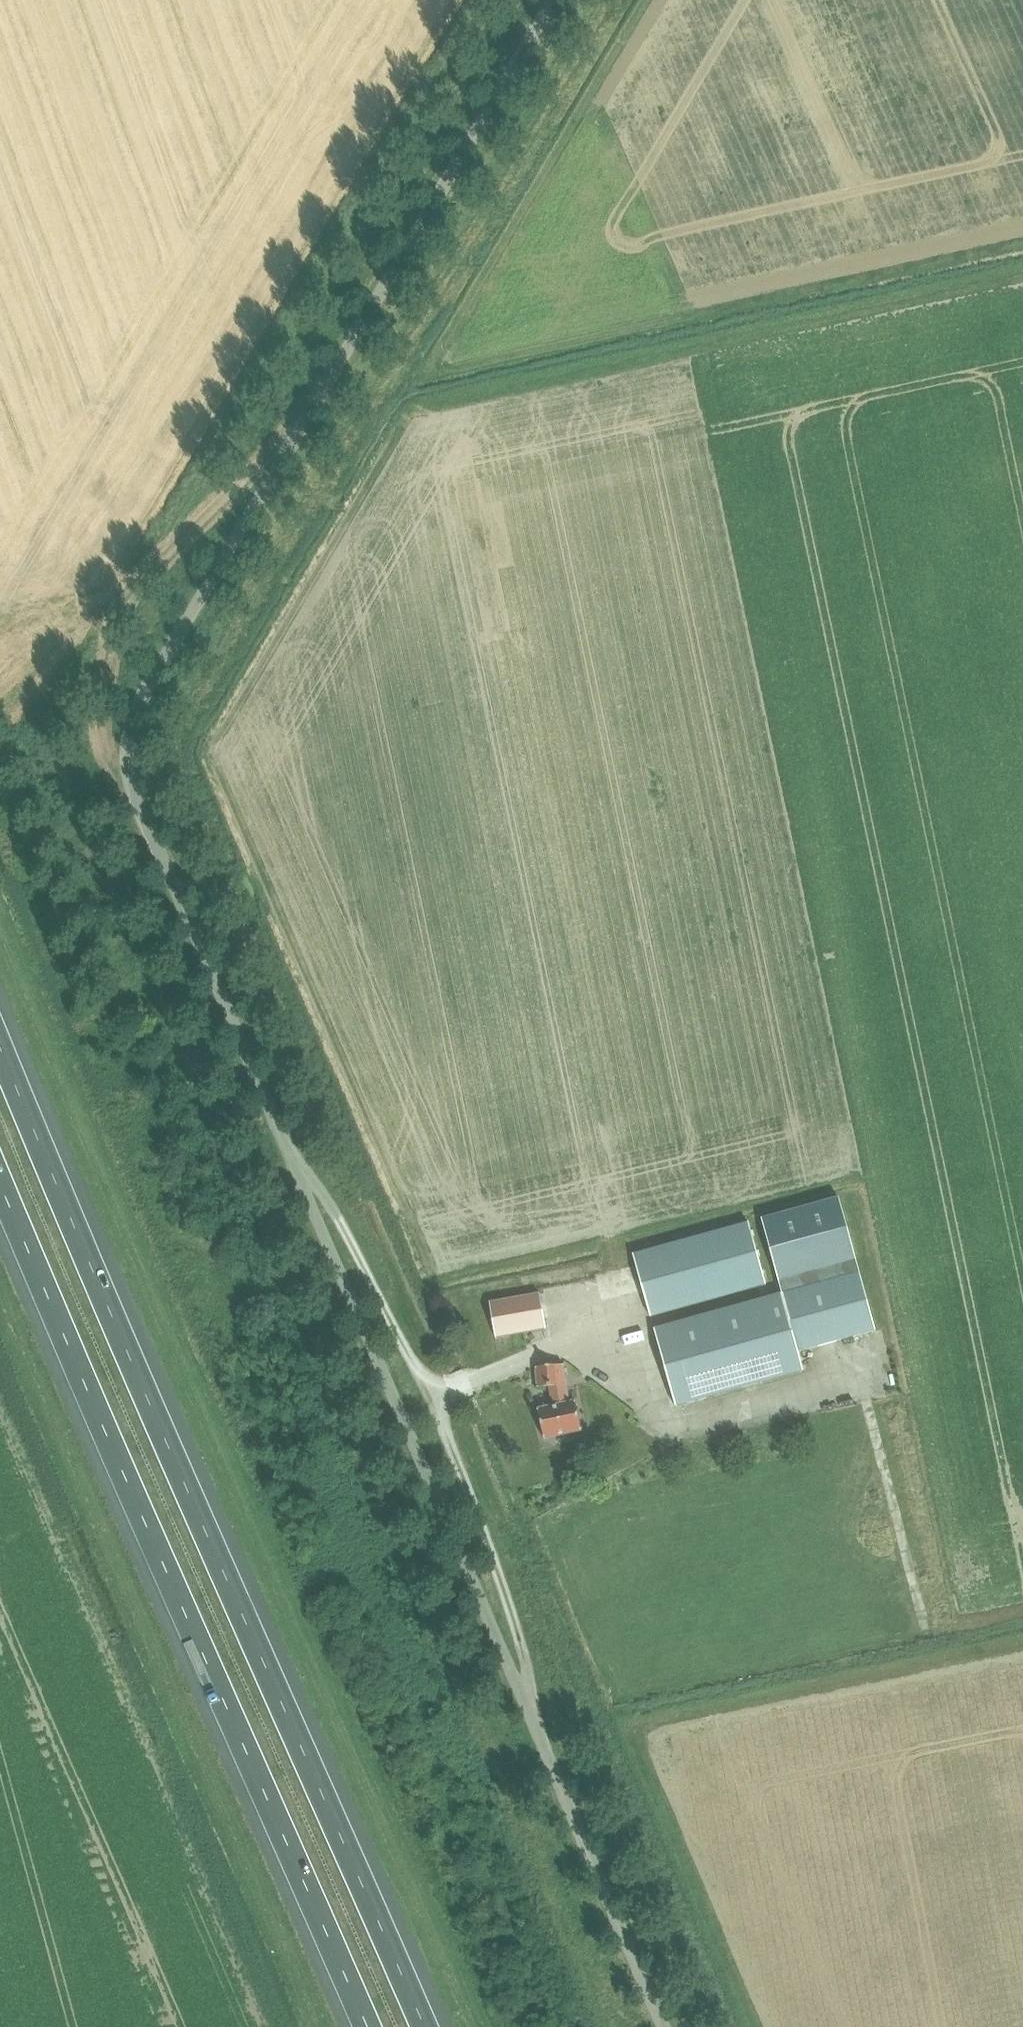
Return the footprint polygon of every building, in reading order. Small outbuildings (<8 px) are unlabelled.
[(784,1294),(859,1272),(838,1198),(763,1219),(784,1294)] [(651,1318),(766,1284),(748,1221),(633,1254),(651,1318)] [(859,1272),(784,1294),(800,1352),(875,1330),(859,1272)] [(539,1292),(489,1302),(495,1337),(546,1328),(539,1292)] [(803,1371),(781,1293),(654,1329),(676,1407),(803,1371)] [(544,1439),(563,1434),(581,1430),(575,1404),(570,1405),(564,1380),(563,1366),(536,1368),(537,1388),(549,1387),(553,1407),(538,1410),(544,1439)]
